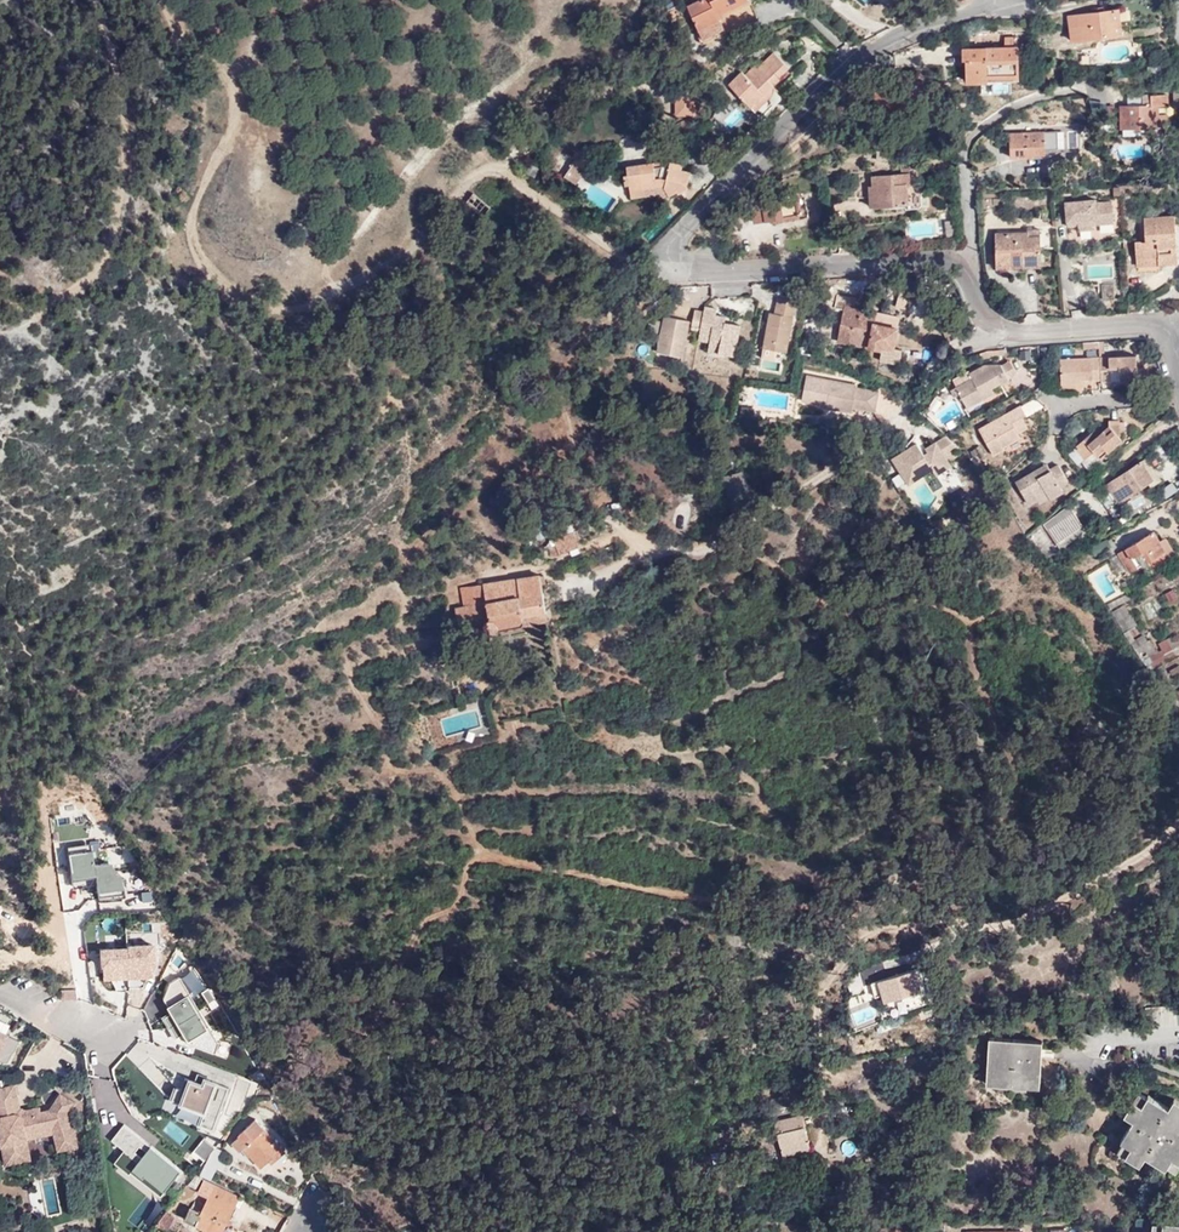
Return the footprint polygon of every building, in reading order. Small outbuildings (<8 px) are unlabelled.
[(751,0),(699,0),(690,4),(706,41),(759,17),(751,0)] [(1073,40),(1123,34),(1119,9),(1069,16),(1073,40)] [(808,61),(814,52),(800,42),(794,52),(808,61)] [(1021,75),(1020,46),(965,48),(965,59),(967,59),(969,81),(990,81),(990,76),(1021,75)] [(730,83),(753,105),(765,93),(767,94),(776,86),(769,79),(776,71),(781,75),(790,66),(774,51),(765,59),(767,62),(760,70),(755,66),(746,74),(742,71),(730,83)] [(765,93),(753,105),(758,110),(779,89),(776,86),(767,94),(765,93)] [(675,117),(695,116),(695,88),(674,88),(675,117)] [(779,89),(758,110),(757,112),(763,119),(786,95),(779,89)] [(1170,103),(1170,94),(1152,94),(1152,104),(1121,105),(1122,127),(1161,126),(1160,104),(1170,103)] [(1033,156),(1046,155),(1046,150),(1059,150),(1070,150),(1069,132),(1059,132),(1011,133),(1012,158),(1033,157),(1033,156)] [(545,151),(534,158),(541,168),(552,161),(545,151)] [(587,167),(576,160),(565,176),(576,184),(587,167)] [(684,169),(685,163),(672,160),(671,164),(666,163),(663,165),(655,166),(654,161),(639,164),(640,167),(628,169),(633,198),(650,195),(649,190),(666,187),(670,195),(678,191),(680,193),(691,188),(688,183),(690,183),(692,171),(684,169)] [(524,174),(535,180),(539,171),(529,165),(524,174)] [(909,184),(907,174),(871,177),(871,186),(868,187),(869,206),(903,204),(903,210),(918,208),(920,205),(919,194),(905,195),(905,185),(909,184)] [(808,216),(803,191),(752,200),(756,221),(773,218),(773,222),(808,216)] [(1094,228),(1094,224),(1094,219),(1098,219),(1098,223),(1115,222),(1113,201),(1096,202),(1096,198),(1066,201),(1068,226),(1079,225),(1079,229),(1094,228)] [(1137,254),(1160,252),(1161,265),(1178,264),(1178,259),(1176,216),(1145,218),(1147,242),(1137,243),(1137,254)] [(1043,267),(1040,226),(1028,227),(1029,230),(997,232),(999,269),(1043,267)] [(1160,252),(1137,254),(1138,266),(1161,265),(1160,252)] [(1114,283),(1102,284),(1104,300),(1116,299),(1114,283)] [(770,314),(762,350),(776,353),(786,355),(796,304),(777,300),(774,315),(770,314)] [(881,324),(883,313),(844,306),(838,342),(895,352),(899,327),(881,324)] [(700,334),(698,342),(710,344),(721,346),(719,356),(735,358),(741,327),(725,323),(726,319),(716,316),(717,311),(705,308),(704,313),(700,334)] [(691,332),(700,334),(704,313),(695,312),(691,332)] [(683,359),(690,324),(664,318),(657,354),(683,359)] [(721,346),(710,344),(708,353),(719,356),(721,346)] [(991,356),(990,349),(985,350),(979,352),(980,358),(991,356)] [(776,353),(762,350),(760,360),(762,360),(774,363),(776,353)] [(1101,381),(1110,381),(1110,367),(1119,367),(1120,375),(1129,374),(1137,374),(1136,355),(1059,359),(1061,385),(1084,383),(1084,380),(1092,379),(1093,380),(1101,380),(1101,381)] [(1001,366),(1009,379),(1017,375),(1009,360),(1001,366)] [(1009,381),(1009,379),(1001,366),(984,365),(969,373),(972,379),(955,388),(959,395),(967,408),(984,399),(981,393),(992,387),(1000,383),(1001,386),(1009,381)] [(1110,367),(1110,381),(1120,380),(1120,379),(1120,375),(1119,367),(1110,367)] [(876,413),(879,393),(857,389),(858,387),(807,377),(802,402),(827,407),(827,409),(853,414),(853,409),(876,413)] [(994,393),(992,387),(981,393),(984,399),(994,393)] [(959,395),(955,388),(951,390),(955,397),(959,395)] [(993,456),(1004,449),(1003,447),(1020,438),(1018,434),(1027,428),(1022,417),(1026,415),(1020,405),(979,429),(993,456)] [(750,421),(751,410),(742,409),(741,420),(750,421)] [(1113,422),(1099,434),(1094,438),(1090,433),(1074,447),(1085,460),(1095,451),(1100,458),(1126,435),(1123,432),(1124,429),(1124,418),(1123,417),(1113,417),(1113,422)] [(1094,438),(1099,434),(1096,429),(1090,433),(1094,438)] [(946,457),(960,448),(947,436),(927,448),(930,452),(925,455),(918,443),(894,459),(910,485),(934,468),(938,474),(952,465),(946,457)] [(1003,447),(1004,449),(1008,456),(1025,447),(1020,438),(1003,447)] [(1146,476),(1154,470),(1147,458),(1106,484),(1118,502),(1147,483),(1150,481),(1146,476)] [(1045,490),(1050,496),(1050,497),(1062,490),(1060,486),(1068,481),(1059,465),(1050,470),(1047,471),(1044,465),(1044,466),(1016,481),(1029,504),(1039,500),(1036,495),(1045,490)] [(1162,480),(1154,470),(1146,476),(1150,481),(1147,483),(1150,487),(1162,480)] [(754,507),(744,472),(723,477),(734,512),(754,507)] [(1040,501),(1050,496),(1045,490),(1036,495),(1039,500),(1040,501)] [(1071,505),(1045,522),(1049,528),(1075,512),(1071,505)] [(1075,512),(1049,528),(1061,548),(1087,531),(1075,512)] [(1029,534),(1042,549),(1054,539),(1040,524),(1029,534)] [(559,541),(575,534),(572,526),(556,532),(559,541)] [(1154,565),(1161,561),(1165,559),(1161,553),(1166,550),(1160,541),(1154,531),(1119,553),(1130,571),(1151,559),(1152,561),(1154,565)] [(580,550),(575,534),(559,541),(555,542),(557,548),(560,558),(580,550)] [(1165,559),(1161,561),(1162,564),(1177,555),(1166,537),(1160,541),(1166,550),(1161,553),(1165,559)] [(1094,556),(1112,547),(1107,538),(1090,546),(1094,556)] [(552,560),(560,558),(557,548),(550,550),(552,560)] [(542,579),(474,590),(478,608),(467,610),(456,612),(460,636),(548,617),(542,579)] [(478,608),(474,590),(464,591),(467,610),(478,608)] [(1128,595),(1106,606),(1109,611),(1131,600),(1128,595)] [(1143,604),(1147,619),(1162,615),(1159,600),(1143,604)] [(1148,669),(1178,652),(1178,639),(1174,642),(1170,636),(1157,643),(1161,649),(1155,652),(1148,640),(1146,641),(1141,634),(1134,639),(1132,636),(1139,633),(1134,625),(1136,623),(1125,606),(1111,613),(1148,669)] [(526,730),(524,722),(505,724),(506,731),(514,730),(514,732),(526,730)] [(110,863),(131,861),(130,845),(108,847),(110,863)] [(94,876),(97,897),(122,895),(119,874),(113,875),(112,863),(93,866),(90,849),(66,853),(69,878),(94,876)] [(140,901),(151,901),(151,891),(140,891),(140,901)] [(152,944),(96,948),(99,979),(154,974),(152,944)] [(922,989),(916,968),(873,981),(877,995),(886,992),(888,999),(922,989)] [(78,990),(62,989),(62,1000),(77,1000),(78,990)] [(168,1014),(161,1018),(174,1038),(181,1034),(185,1039),(204,1027),(185,994),(164,1007),(168,1014)] [(19,1041),(0,1032),(0,1061),(2,1062),(8,1061),(19,1041)] [(1044,1059),(1045,1044),(986,1041),(984,1085),(1042,1089),(1044,1059)] [(175,1087),(170,1099),(202,1112),(198,1124),(213,1129),(228,1088),(204,1080),(202,1084),(184,1079),(180,1089),(175,1087)] [(0,1087),(0,1143),(1,1143),(6,1166),(32,1159),(28,1139),(54,1133),(58,1151),(79,1147),(74,1124),(71,1124),(68,1112),(75,1102),(60,1092),(49,1109),(41,1110),(40,1107),(27,1109),(21,1107),(15,1084),(0,1087)] [(1178,1169),(1178,1104),(1176,1102),(1171,1111),(1151,1098),(1149,1101),(1139,1095),(1125,1117),(1135,1123),(1123,1142),(1125,1144),(1120,1153),(1141,1167),(1148,1157),(1167,1169),(1169,1167),(1177,1172),(1178,1169)] [(812,1149),(805,1114),(776,1119),(784,1155),(812,1149)] [(286,1150),(257,1118),(238,1134),(239,1136),(232,1142),(240,1152),(245,1148),(261,1167),(272,1157),(275,1161),(286,1150)] [(181,1170),(123,1124),(110,1139),(124,1150),(116,1159),(161,1196),(181,1170)] [(192,1151),(204,1160),(214,1145),(202,1137),(192,1151)] [(216,1147),(212,1152),(221,1157),(224,1151),(216,1147)] [(221,1157),(212,1152),(200,1173),(203,1174),(211,1178),(218,1166),(223,1169),(228,1161),(221,1157)] [(200,1173),(198,1172),(190,1183),(195,1188),(203,1174),(200,1173)] [(240,1197),(216,1185),(216,1184),(205,1178),(199,1191),(209,1196),(203,1211),(192,1205),(186,1218),(215,1231),(224,1231),(240,1197)] [(163,1213),(155,1224),(166,1230),(173,1218),(163,1213)] [(1175,1223),(1163,1222),(1163,1225),(1153,1224),(1152,1231),(1178,1231),(1178,1224),(1175,1223)]
